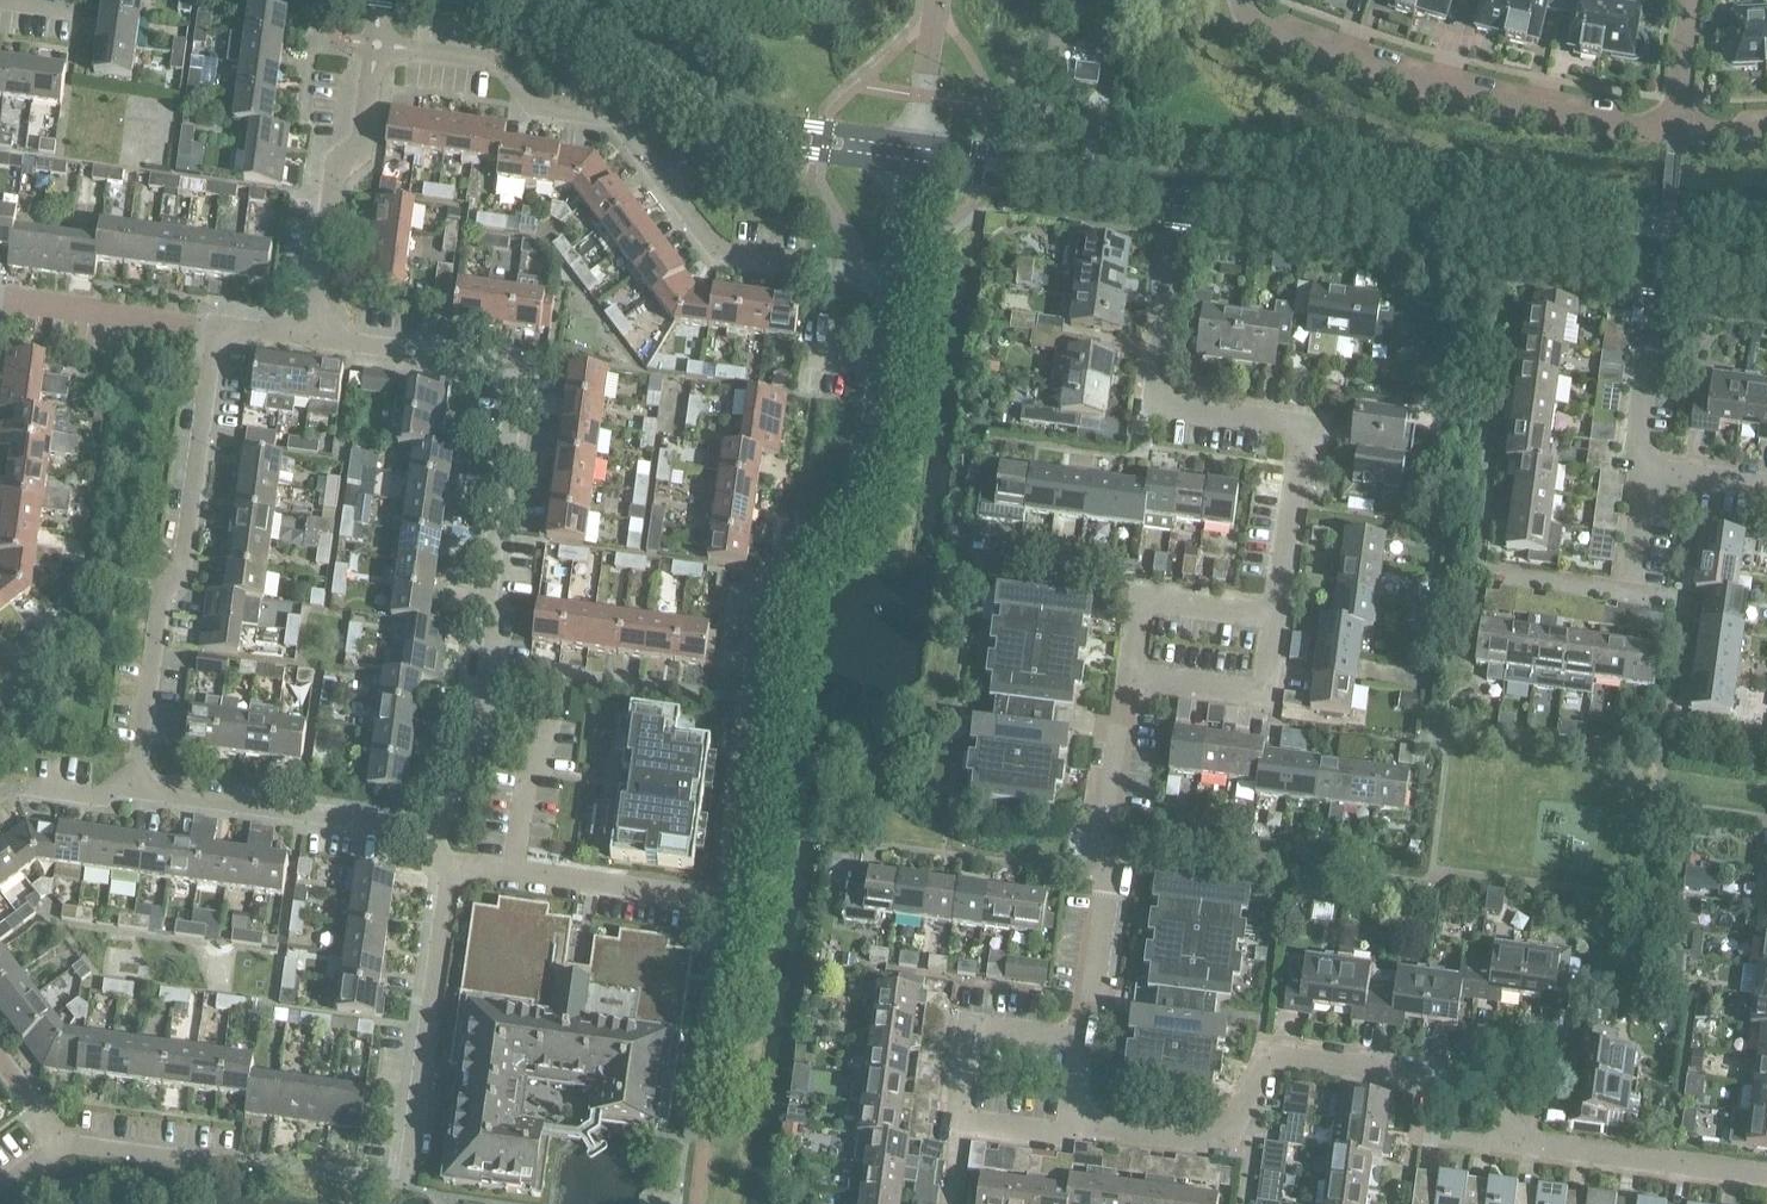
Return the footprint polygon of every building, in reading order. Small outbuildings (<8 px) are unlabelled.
[(102,16),(139,21),(142,0),(104,0),(102,16)] [(191,13),(192,0),(180,0),(178,11),(191,13)] [(1414,16),(1418,0),(1386,0),(1385,3),(1396,6),(1395,10),(1414,16)] [(1414,16),(1415,16),(1416,12),(1445,21),(1451,0),(1418,0),(1414,16)] [(1477,29),(1506,36),(1505,41),(1507,41),(1516,0),(1484,0),(1477,29)] [(1507,41),(1525,45),(1526,41),(1538,43),(1545,10),(1560,13),(1563,0),(1516,0),(1507,41)] [(1600,59),(1610,0),(1563,0),(1560,13),(1575,16),(1570,50),(1581,52),(1580,56),(1600,59)] [(1631,60),(1638,59),(1643,56),(1646,50),(1645,43),(1642,38),(1635,35),(1641,3),(1622,0),(1610,0),(1600,59),(1601,60),(1602,55),(1631,60)] [(250,6),(246,35),(283,40),(287,11),(250,6)] [(1736,68),(1766,66),(1764,9),(1733,10),(1734,43),(1731,43),(1728,45),(1727,45),(1726,47),(1725,48),(1724,49),(1723,52),(1723,54),(1722,55),(1723,57),(1723,59),(1724,60),(1724,62),(1725,63),(1726,64),(1728,66),(1730,67),(1732,67),(1733,68),(1736,68)] [(210,15),(198,13),(196,28),(208,30),(210,15)] [(102,16),(98,45),(135,50),(139,21),(102,16)] [(206,45),(208,30),(196,28),(194,43),(206,45)] [(283,40),(246,35),(231,33),(228,63),(242,65),(279,70),(283,40)] [(172,55),(185,56),(187,40),(174,39),(172,55)] [(131,78),(135,50),(98,45),(94,73),(131,78)] [(183,70),(185,56),(172,55),(171,68),(183,70)] [(0,60),(0,97),(4,98),(9,61),(0,60)] [(32,102),(37,65),(9,61),(4,98),(32,102)] [(66,69),(37,65),(32,102),(61,106),(66,69)] [(275,97),(279,70),(242,65),(238,92),(275,97)] [(1077,65),(1075,82),(1097,85),(1099,68),(1077,65)] [(1129,83),(1143,85),(1145,71),(1130,69),(1129,83)] [(203,71),(190,70),(188,85),(200,87),(203,71)] [(198,101),(200,87),(188,85),(186,100),(198,101)] [(272,124),(275,97),(238,92),(234,121),(252,123),(271,126),(272,124)] [(404,155),(413,156),(419,112),(391,108),(386,146),(405,148),(404,155)] [(449,116),(419,112),(413,156),(416,156),(424,157),(425,151),(444,154),(449,116)] [(461,162),(472,164),(478,120),(449,116),(444,154),(462,156),(461,162)] [(482,159),(499,161),(504,141),(506,123),(478,120),(472,164),(481,165),(482,159)] [(252,123),(248,152),(285,157),(289,126),(272,124),(271,126),(252,123)] [(183,126),(180,142),(193,144),(195,128),(183,126)] [(0,134),(0,146),(12,148),(14,136),(0,134)] [(41,140),(39,152),(55,154),(56,142),(41,140)] [(515,187),(525,189),(531,144),(504,141),(499,161),(497,178),(516,181),(515,187)] [(179,157),(191,158),(193,144),(180,142),(179,157)] [(559,148),(531,144),(525,189),(535,190),(536,184),(554,186),(559,148)] [(594,153),(559,148),(554,186),(573,189),(594,153)] [(281,185),(285,157),(248,152),(244,180),(281,185)] [(573,189),(584,204),(615,181),(594,153),(573,189)] [(9,168),(11,155),(0,154),(0,166),(9,168)] [(422,168),(424,157),(416,156),(414,166),(422,168)] [(36,171),(51,173),(52,161),(38,159),(36,171)] [(67,163),(52,161),(51,173),(66,176),(67,163)] [(93,179),(107,181),(108,169),(94,167),(93,179)] [(122,183),(124,171),(108,169),(107,181),(122,183)] [(149,187),(164,189),(166,176),(151,174),(149,187)] [(166,176),(164,189),(179,191),(181,179),(166,176)] [(397,180),(382,178),(380,191),(395,193),(397,180)] [(632,203),(615,181),(584,204),(595,218),(590,222),(597,230),(632,203)] [(222,184),(208,182),(206,195),(220,197),(222,184)] [(237,186),(222,184),(220,197),(236,199),(237,186)] [(422,196),(438,198),(439,186),(424,184),(422,196)] [(454,188),(439,186),(438,198),(452,200),(454,188)] [(266,190),(251,188),(249,200),(264,202),(266,190)] [(377,198),(373,227),(411,232),(415,202),(377,198)] [(550,216),(556,217),(564,204),(552,202),(550,216)] [(608,234),(620,251),(651,228),(632,203),(597,230),(603,238),(608,234)] [(571,214),(564,204),(556,217),(560,222),(571,214)] [(11,249),(13,249),(15,229),(18,212),(0,209),(0,247),(11,249)] [(476,226),(490,228),(492,215),(478,214),(476,226)] [(508,218),(492,215),(490,228),(506,230),(508,218)] [(521,219),(519,232),(534,234),(536,222),(521,219)] [(447,222),(445,237),(457,238),(459,223),(447,222)] [(96,260),(97,260),(124,264),(130,227),(101,223),(99,241),(96,260)] [(158,231),(130,227),(124,264),(153,268),(158,231)] [(373,227),(369,255),(407,260),(411,232),(373,227)] [(1069,227),(1064,266),(1126,275),(1130,247),(1099,243),(1101,231),(1069,227)] [(625,268),(632,277),(668,251),(651,228),(620,251),(630,264),(625,268)] [(15,229),(13,249),(11,249),(8,266),(37,270),(42,233),(15,229)] [(153,268),(181,272),(186,235),(158,231),(153,268)] [(70,237),(42,233),(37,270),(65,274),(70,237)] [(478,246),(493,248),(495,236),(480,234),(478,246)] [(181,272),(210,276),(215,239),(186,235),(181,272)] [(510,238),(495,236),(493,248),(508,250),(510,238)] [(95,278),(97,260),(96,260),(99,241),(70,237),(65,274),(95,278)] [(455,253),(457,238),(445,237),(443,251),(455,253)] [(553,244),(562,256),(572,249),(562,237),(553,244)] [(210,276),(238,280),(243,242),(215,239),(210,276)] [(536,254),(538,242),(523,240),(521,252),(536,254)] [(273,247),(243,242),(238,280),(267,284),(273,247)] [(685,273),(668,251),(632,277),(637,284),(642,280),(654,296),(685,273)] [(403,290),(407,260),(369,255),(365,284),(403,290)] [(1273,270),(1291,273),(1292,261),(1274,258),(1273,270)] [(580,280),(589,272),(580,260),(570,267),(580,280)] [(1034,264),(1019,262),(1016,284),(1031,287),(1034,264)] [(438,265),(434,294),(449,296),(453,267),(438,265)] [(1078,270),(1075,296),(1122,302),(1126,275),(1064,266),(1063,268),(1078,270)] [(598,284),(589,272),(580,280),(588,291),(598,284)] [(695,286),(685,273),(654,296),(674,322),(695,286)] [(453,321),(482,325),(488,287),(458,283),(453,321)] [(1339,339),(1370,344),(1371,341),(1390,344),(1395,305),(1376,302),(1377,295),(1298,283),(1295,305),(1290,344),(1292,344),(1296,315),(1313,318),(1308,356),(1336,360),(1339,339)] [(674,322),(708,327),(714,289),(695,286),(674,322)] [(482,325),(511,329),(516,290),(488,287),(482,325)] [(726,336),(736,337),(742,293),(714,289),(708,327),(727,329),(726,336)] [(545,294),(516,290),(511,329),(540,333),(540,327),(550,329),(554,296),(545,294)] [(1203,356),(1236,360),(1242,313),(1211,309),(1213,294),(1195,292),(1189,334),(1205,336),(1203,356)] [(747,332),(765,335),(771,297),(742,293),(736,337),(746,338),(747,332)] [(1122,303),(1122,302),(1075,296),(1071,325),(1121,333),(1126,303),(1122,303)] [(1527,311),(1523,341),(1563,346),(1566,318),(1577,320),(1579,302),(1534,296),(1532,312),(1527,311)] [(800,300),(771,297),(765,335),(784,337),(783,344),(793,345),(800,300)] [(1274,317),(1242,313),(1236,360),(1269,365),(1272,342),(1290,344),(1295,305),(1276,303),(1274,317)] [(605,313),(614,326),(624,319),(614,305),(605,313)] [(1033,332),(1038,333),(1041,318),(1012,314),(1010,329),(1033,332)] [(632,329),(624,319),(614,326),(623,337),(632,329)] [(1606,323),(1605,337),(1623,339),(1625,326),(1606,323)] [(1053,378),(1052,380),(1110,388),(1112,386),(1114,375),(1112,373),(1114,358),(1075,353),(1077,339),(1033,333),(1031,347),(1058,351),(1054,378),(1053,378)] [(1559,376),(1563,346),(1523,341),(1519,370),(1559,376)] [(8,351),(4,379),(48,386),(46,396),(57,397),(60,377),(44,375),(46,356),(8,351)] [(1619,368),(1621,354),(1602,352),(1601,366),(1619,368)] [(251,356),(245,394),(252,395),(252,394),(257,357),(251,356)] [(264,412),(279,414),(286,360),(257,356),(257,357),(252,394),(267,396),(264,412)] [(315,364),(286,360),(279,414),(292,416),(295,400),(310,402),(315,364)] [(703,364),(688,362),(686,374),(702,376),(703,364)] [(344,368),(315,364),(310,402),(339,406),(344,368)] [(570,366),(566,394),(604,399),(608,371),(570,366)] [(715,378),(730,380),(732,368),(717,366),(715,378)] [(746,370),(732,368),(730,380),(745,382),(746,370)] [(1519,370),(1515,400),(1555,405),(1559,376),(1519,370)] [(364,371),(364,375),(361,390),(393,394),(395,375),(364,371)] [(349,385),(361,387),(362,375),(350,374),(349,385)] [(789,376),(774,374),(772,386),(787,388),(789,376)] [(1712,380),(1710,398),(1695,396),(1691,427),(1707,429),(1708,423),(1739,427),(1746,375),(1733,374),(1731,383),(1712,380)] [(1746,375),(1739,427),(1766,431),(1766,388),(1758,387),(1760,377),(1746,375)] [(70,379),(60,377),(57,397),(68,398),(70,379)] [(662,378),(650,377),(648,392),(660,394),(662,378)] [(46,396),(48,386),(4,379),(0,403),(0,408),(16,410),(39,412),(41,395),(46,396)] [(1105,419),(1110,388),(1052,380),(1051,391),(1064,393),(1061,413),(1105,419)] [(406,386),(402,417),(428,421),(433,382),(419,381),(418,388),(406,386)] [(1599,381),(1597,395),(1615,398),(1617,384),(1599,381)] [(433,382),(428,421),(424,446),(436,448),(438,432),(444,433),(451,385),(433,382)] [(786,396),(748,390),(744,421),(782,426),(786,396)] [(566,394),(562,424),(600,429),(604,399),(566,394)] [(690,397),(688,413),(700,415),(702,398),(690,397)] [(1512,421),(1511,428),(1551,434),(1555,405),(1515,400),(1515,402),(1508,401),(1505,420),(1512,421)] [(1351,448),(1358,449),(1405,456),(1411,457),(1415,428),(1406,426),(1408,412),(1357,405),(1351,448)] [(94,420),(102,421),(104,409),(95,407),(94,420)] [(1056,412),(1023,407),(1021,422),(1054,426),(1056,412)] [(50,454),(66,456),(69,436),(53,434),(56,414),(39,412),(16,410),(15,426),(8,425),(6,437),(51,443),(50,454)] [(1595,410),(1593,424),(1611,427),(1613,413),(1595,410)] [(698,428),(700,415),(688,413),(686,427),(698,428)] [(424,446),(428,421),(402,417),(398,444),(415,446),(415,445),(424,446)] [(644,419),(642,434),(655,436),(657,421),(644,419)] [(744,421),(741,447),(762,449),(761,451),(778,454),(782,426),(744,421)] [(562,424),(558,452),(597,457),(600,429),(562,424)] [(1511,430),(1504,429),(1502,447),(1509,447),(1507,458),(1558,465),(1558,464),(1547,463),(1551,434),(1511,428),(1511,430)] [(248,429),(245,444),(274,448),(276,433),(248,429)] [(1077,443),(1099,447),(1101,433),(1079,430),(1077,443)] [(653,451),(655,436),(642,434),(640,449),(653,451)] [(80,437),(69,436),(66,456),(77,457),(80,437)] [(11,450),(9,466),(48,472),(50,454),(51,443),(6,437),(5,449),(11,450)] [(288,449),(303,451),(304,439),(290,437),(288,449)] [(319,441),(304,439),(303,451),(317,453),(319,441)] [(1609,442),(1591,440),(1589,454),(1607,456),(1609,442)] [(415,446),(411,476),(449,481),(453,450),(436,448),(424,446),(415,445),(415,446)] [(761,451),(762,449),(741,447),(724,445),(719,476),(757,481),(761,451)] [(1401,492),(1405,456),(1358,449),(1355,473),(1345,472),(1342,498),(1375,503),(1377,489),(1401,492)] [(660,450),(658,468),(670,469),(673,452),(660,450)] [(244,451),(240,481),(278,486),(283,456),(244,451)] [(352,451),(350,468),(362,469),(364,453),(352,451)] [(558,452),(554,482),(593,488),(597,457),(558,452)] [(1518,462),(1515,488),(1554,494),(1558,465),(1507,458),(1507,460),(1518,462)] [(58,513),(61,493),(45,491),(48,472),(9,466),(7,483),(0,482),(0,484),(0,494),(44,500),(42,510),(58,513)] [(350,468),(348,481),(360,482),(362,469),(350,468)] [(669,482),(670,469),(658,468),(656,480),(669,482)] [(1023,526),(1025,511),(1031,472),(1000,468),(1000,473),(985,471),(979,520),(1023,526)] [(1148,476),(1147,488),(1148,488),(1143,527),(1144,528),(1144,531),(1172,534),(1174,520),(1179,481),(1178,480),(1179,473),(1160,471),(1159,478),(1148,476)] [(1601,471),(1599,485),(1617,487),(1619,474),(1601,471)] [(1060,476),(1031,472),(1025,511),(1054,515),(1060,476)] [(400,504),(407,505),(445,511),(449,481),(411,476),(408,492),(402,491),(400,504)] [(637,476),(635,493),(647,495),(649,478),(637,476)] [(719,476),(716,502),(754,507),(757,481),(719,476)] [(1089,480),(1060,476),(1054,515),(1084,519),(1089,480)] [(326,493),(338,494),(341,478),(328,477),(326,493)] [(1084,519),(1113,523),(1119,484),(1089,480),(1084,519)] [(240,481),(237,509),(275,514),(278,486),(240,481)] [(1174,520),(1203,524),(1208,485),(1179,481),(1174,520)] [(554,482),(551,508),(589,513),(593,488),(554,482)] [(1119,484),(1113,523),(1143,527),(1148,488),(1147,488),(1119,484)] [(1239,489),(1208,485),(1203,524),(1233,528),(1239,489)] [(1515,488),(1511,518),(1550,523),(1554,494),(1515,488)] [(72,494),(61,493),(58,513),(69,514),(72,494)] [(337,502),(338,494),(326,493),(324,507),(336,508),(337,502)] [(645,507),(647,495),(635,493),(633,506),(645,507)] [(1,523),(40,529),(42,510),(44,500),(0,494),(0,506),(3,507),(1,523)] [(1597,500),(1595,514),(1613,516),(1615,503),(1597,500)] [(716,502),(712,531),(750,536),(754,507),(716,502)] [(407,505),(403,531),(441,536),(445,511),(407,505)] [(653,507),(651,522),(663,524),(665,509),(653,507)] [(354,524),(356,509),(344,508),(342,523),(354,524)] [(589,517),(589,513),(551,508),(549,520),(542,519),(540,536),(547,537),(585,543),(587,531),(597,532),(599,518),(589,517)] [(237,509),(233,537),(271,542),(275,514),(237,509)] [(1550,524),(1550,523),(1511,518),(1506,549),(1531,553),(1530,562),(1557,566),(1562,526),(1550,524)] [(661,539),(663,524),(651,522),(649,537),(661,539)] [(50,569),(52,549),(37,547),(40,529),(1,523),(0,531),(0,552),(41,557),(40,568),(50,569)] [(364,526),(355,524),(342,523),(340,537),(362,540),(364,526)] [(963,530),(958,527),(948,529),(945,535),(946,541),(952,544),(961,542),(964,537),(963,530)] [(1331,531),(1313,529),(1312,541),(1330,544),(1331,531)] [(1591,543),(1609,546),(1611,532),(1593,529),(1591,543)] [(1704,530),(1700,561),(1740,566),(1744,536),(1704,530)] [(438,564),(441,536),(403,531),(399,559),(438,564)] [(746,565),(750,536),(712,531),(708,559),(746,565)] [(639,550),(641,535),(629,533),(627,548),(639,550)] [(1346,533),(1342,564),(1382,569),(1386,538),(1346,533)] [(318,548),(331,550),(333,535),(321,534),(318,548)] [(267,572),(271,542),(233,537),(229,566),(267,572)] [(1002,544),(1001,557),(1019,559),(1020,546),(1002,544)] [(558,559),(573,561),(575,549),(560,547),(558,559)] [(329,565),(331,550),(318,548),(316,563),(329,565)] [(1050,550),(1032,548),(1030,561),(1048,563),(1050,550)] [(64,551),(52,549),(50,569),(61,571),(64,551)] [(590,551),(575,549),(573,561),(588,563),(590,551)] [(41,557),(0,552),(0,573),(31,591),(34,567),(40,568),(41,557)] [(1061,552),(1059,565),(1077,567),(1079,554),(1061,552)] [(615,567),(630,569),(632,556),(617,554),(615,567)] [(1153,572),(1166,573),(1169,555),(1156,554),(1153,572)] [(646,558),(632,556),(630,569),(645,571),(646,558)] [(1108,558),(1090,556),(1088,569),(1106,571),(1108,558)] [(1198,559),(1185,558),(1182,576),(1195,577),(1198,559)] [(399,559),(395,588),(434,593),(438,564),(399,559)] [(1120,560),(1118,573),(1136,575),(1138,562),(1120,560)] [(1736,594),(1740,566),(1700,561),(1696,591),(1707,592),(1747,598),(1747,595),(1736,594)] [(672,574),(687,576),(689,564),(673,562),(672,574)] [(1228,564),(1215,562),(1213,580),(1226,582),(1228,564)] [(82,573),(83,564),(74,563),(73,572),(82,573)] [(334,579),(346,581),(348,566),(336,564),(334,579)] [(703,566),(689,564),(687,576),(701,578),(703,566)] [(1342,564),(1338,593),(1378,598),(1382,569),(1342,564)] [(263,599),(267,572),(229,566),(225,593),(225,594),(246,597),(263,599)] [(5,631),(21,618),(12,606),(31,591),(0,573),(0,610),(6,618),(0,622),(0,624),(5,631)] [(1307,576),(1305,589),(1323,591),(1325,578),(1307,576)] [(344,596),(346,581),(334,579),(332,594),(344,596)] [(391,617),(408,619),(430,622),(434,593),(395,588),(391,617)] [(1321,604),(1323,591),(1305,589),(1303,601),(1321,604)] [(323,607),(325,592),(313,590),(311,605),(323,607)] [(1039,606),(1041,595),(1004,590),(990,701),(996,702),(994,724),(980,723),(971,800),(1007,804),(1009,794),(1018,795),(1016,805),(1053,810),(1063,733),(1052,732),(1055,709),(1072,711),(1086,601),(1050,596),(1048,608),(1039,606)] [(208,591),(204,621),(242,626),(246,597),(225,594),(225,593),(208,591)] [(1487,591),(1484,609),(1498,611),(1500,593),(1487,591)] [(1743,626),(1747,598),(1707,592),(1703,621),(1743,626)] [(1374,629),(1378,598),(1338,593),(1334,621),(1363,625),(1362,627),(1374,629)] [(1530,616),(1543,617),(1545,599),(1532,598),(1530,616)] [(1559,601),(1545,599),(1543,617),(1556,619),(1559,601)] [(533,642),(562,646),(567,608),(538,604),(533,642)] [(1588,624),(1601,626),(1604,608),(1591,606),(1588,624)] [(595,611),(567,608),(562,646),(590,650),(595,611)] [(1617,610),(1604,608),(1601,626),(1615,628),(1617,610)] [(624,615),(595,611),(590,650),(619,654),(624,615)] [(1647,632),(1660,634),(1663,616),(1649,614),(1647,632)] [(654,619),(624,615),(619,654),(649,658),(654,619)] [(289,616),(287,632),(299,633),(301,617),(289,616)] [(1543,618),(1529,616),(1527,631),(1512,629),(1506,669),(1535,672),(1541,633),(1543,618)] [(28,627),(21,618),(5,631),(12,640),(20,633),(28,627)] [(446,624),(430,622),(408,619),(404,648),(442,654),(446,624)] [(649,658),(676,661),(681,623),(654,619),(649,658)] [(1363,625),(1334,621),(1323,619),(1319,650),(1358,656),(1362,627),(1363,625)] [(238,653),(242,626),(204,621),(200,649),(238,653)] [(1703,621),(1699,650),(1739,655),(1743,626),(1703,621)] [(681,623),(676,661),(704,665),(709,627),(681,623)] [(28,627),(20,633),(33,650),(43,643),(45,641),(32,624),(28,627)] [(350,624),(348,641),(360,642),(363,625),(350,624)] [(1504,683),(1506,668),(1511,629),(1481,625),(1476,664),(1490,666),(1488,680),(1504,683)] [(297,647),(299,633),(287,632),(285,645),(297,647)] [(1569,637),(1541,633),(1535,672),(1564,676),(1569,637)] [(1293,634),(1291,646),(1309,649),(1311,636),(1293,634)] [(1599,641),(1569,637),(1564,676),(1594,680),(1599,641)] [(348,641),(346,654),(358,655),(360,642),(348,641)] [(1594,680),(1623,684),(1628,645),(1599,641),(1594,680)] [(1628,645),(1623,684),(1654,688),(1659,649),(1628,645)] [(1308,661),(1309,649),(1291,646),(1290,659),(1308,661)] [(439,679),(442,654),(404,648),(401,674),(422,677),(439,679)] [(1319,650),(1315,679),(1354,685),(1358,656),(1319,650)] [(1699,650),(1695,679),(1735,685),(1739,655),(1699,650)] [(197,671),(226,675),(228,660),(199,656),(197,671)] [(270,678),(272,666),(242,662),(240,674),(270,678)] [(286,668),(274,667),(272,680),(284,682),(286,668)] [(312,684),(314,671),(299,669),(297,681),(312,684)] [(384,672),(380,702),(418,707),(422,677),(401,674),(384,672)] [(325,678),(322,694),(335,696),(337,680),(325,678)] [(1350,715),(1354,685),(1315,679),(1311,710),(1350,715)] [(1731,715),(1735,685),(1695,679),(1691,709),(1731,715)] [(1283,705),(1301,708),(1303,695),(1285,693),(1283,705)] [(333,710),(335,696),(322,694),(321,708),(333,710)] [(1420,696),(1409,694),(1407,711),(1418,712),(1420,696)] [(335,696),(333,710),(346,712),(349,697),(335,696)] [(186,748),(215,752),(222,701),(206,699),(205,711),(192,710),(186,748)] [(215,752),(243,755),(248,717),(237,716),(239,703),(222,701),(215,752)] [(414,736),(418,707),(380,702),(376,731),(414,736)] [(1179,702),(1176,720),(1189,722),(1192,704),(1179,702)] [(243,755),(273,759),(278,721),(279,709),(250,705),(248,717),(243,755)] [(611,858),(694,870),(712,741),(678,736),(681,715),(632,708),(623,774),(633,775),(630,794),(620,792),(611,858)] [(1223,739),(1205,736),(1200,776),(1229,780),(1235,740),(1236,728),(1239,710),(1226,708),(1223,731),(1224,731),(1223,739)] [(1239,710),(1236,728),(1249,730),(1251,712),(1239,710)] [(307,725),(278,721),(273,759),(301,763),(307,725)] [(1280,748),(1293,750),(1295,732),(1283,730),(1280,748)] [(376,731),(372,758),(410,763),(414,736),(376,731)] [(1169,771),(1200,776),(1205,736),(1175,732),(1169,771)] [(1308,734),(1295,732),(1293,750),(1305,752),(1308,734)] [(317,735),(315,750),(327,751),(329,736),(317,735)] [(1339,756),(1351,758),(1354,740),(1341,738),(1339,756)] [(1256,795),(1257,795),(1264,744),(1235,740),(1229,780),(1257,783),(1256,795)] [(1366,741),(1354,740),(1351,758),(1364,759),(1366,741)] [(1257,795),(1287,799),(1292,759),(1263,756),(1265,744),(1264,744),(1257,795)] [(1401,746),(1398,764),(1411,766),(1414,748),(1401,746)] [(325,766),(327,751),(315,750),(313,764),(325,766)] [(406,792),(410,763),(372,758),(368,787),(406,792)] [(1321,763),(1292,759),(1287,799),(1316,803),(1321,763)] [(1350,767),(1321,763),(1316,803),(1332,805),(1330,822),(1343,823),(1345,806),(1350,767)] [(1380,771),(1350,767),(1345,806),(1374,810),(1380,771)] [(1410,775),(1380,771),(1374,810),(1405,814),(1410,775)] [(1206,810),(1195,809),(1193,829),(1203,831),(1206,810)] [(0,842),(0,843),(23,873),(38,862),(27,822),(0,842)] [(38,862),(56,865),(62,827),(27,822),(38,862)] [(84,868),(89,831),(62,827),(56,865),(54,880),(80,883),(83,868),(84,868)] [(84,868),(112,872),(118,834),(89,831),(84,868)] [(112,872),(140,876),(146,838),(118,834),(112,872)] [(173,842),(146,838),(140,876),(168,880),(173,842)] [(168,880),(197,884),(203,840),(191,838),(191,844),(173,842),(168,880)] [(215,842),(203,840),(197,884),(226,888),(231,850),(214,848),(215,842)] [(23,873),(0,843),(0,890),(0,891),(23,873)] [(247,852),(231,850),(226,888),(254,892),(260,848),(248,846),(247,852)] [(272,849),(260,848),(254,892),(283,896),(288,858),(271,855),(272,849)] [(298,875),(310,876),(312,861),(300,860),(298,875)] [(357,867),(353,897),(391,902),(395,873),(357,867)] [(894,916),(899,875),(900,870),(882,868),(881,872),(869,870),(867,888),(853,886),(848,920),(878,924),(879,914),(894,916)] [(1684,887),(1700,890),(1703,870),(1686,868),(1684,887)] [(928,879),(899,875),(894,916),(924,920),(928,879)] [(1766,908),(1766,877),(1759,876),(1755,907),(1766,908)] [(41,898),(46,894),(42,879),(33,886),(41,898)] [(42,879),(46,894),(52,895),(54,880),(42,879)] [(958,883),(928,879),(924,920),(953,924),(958,883)] [(1221,1024),(1214,1023),(1217,1000),(1230,1002),(1245,892),(1208,887),(1206,898),(1197,897),(1199,886),(1162,881),(1148,991),(1159,993),(1156,1015),(1139,1013),(1129,1090),(1165,1095),(1167,1085),(1176,1086),(1174,1096),(1211,1101),(1221,1024)] [(988,888),(958,883),(953,924),(982,928),(988,888)] [(1017,892),(988,888),(982,928),(1012,932),(1017,892)] [(296,889),(294,902),(306,904),(308,891),(296,889)] [(1489,890),(1486,911),(1503,914),(1504,906),(1506,892),(1504,892),(1489,890)] [(1047,897),(1017,892),(1012,932),(1042,936),(1047,897)] [(353,897),(349,926),(387,931),(391,902),(353,897)] [(532,1194),(540,1137),(514,1133),(510,1128),(516,1081),(524,1079),(600,1089),(603,1096),(600,1115),(668,1124),(693,953),(670,949),(671,939),(620,931),(618,942),(596,939),(591,970),(567,967),(572,920),(549,917),(550,907),(499,900),(498,910),(475,907),(451,1068),(459,1070),(443,1182),(532,1194)] [(294,902),(292,918),(304,919),(306,904),(294,902)] [(29,903),(17,912),(24,922),(36,913),(29,903)] [(62,918),(76,920),(78,908),(64,906),(62,918)] [(1602,906),(1601,912),(1626,915),(1626,909),(1602,906)] [(94,910),(78,908),(76,920),(92,922),(94,910)] [(1436,927),(1438,914),(1424,912),(1423,920),(1428,926),(1436,927)] [(119,926),(133,928),(135,916),(121,914),(119,926)] [(235,914),(233,931),(234,931),(234,929),(249,931),(251,916),(235,914)] [(150,918),(135,916),(133,928),(149,930),(150,918)] [(302,933),(304,919),(292,918),(290,932),(302,933)] [(0,925),(0,940),(13,931),(6,921),(0,925)] [(175,934),(190,936),(192,924),(177,921),(175,934)] [(207,926),(192,924),(190,936),(205,938),(207,926)] [(349,926),(345,955),(383,960),(387,931),(349,926)] [(1260,930),(1251,928),(1250,937),(1259,938),(1260,930)] [(247,944),(249,931),(234,929),(234,931),(232,942),(247,944)] [(264,933),(249,931),(247,944),(262,946),(264,933)] [(1703,957),(1706,934),(1695,932),(1692,955),(1703,957)] [(1490,992),(1522,996),(1528,944),(1515,943),(1514,952),(1494,949),(1492,967),(1479,965),(1475,996),(1489,998),(1490,992)] [(1542,946),(1528,944),(1522,996),(1553,1001),(1552,1007),(1568,1009),(1572,978),(1557,976),(1560,958),(1540,956),(1542,946)] [(20,971),(2,948),(0,950),(0,986),(20,971)] [(871,948),(870,961),(888,963),(890,951),(871,948)] [(919,955),(901,952),(899,965),(917,967),(919,955)] [(990,952),(988,964),(994,965),(1007,967),(1008,958),(1008,954),(990,952)] [(34,962),(28,953),(20,960),(26,968),(34,962)] [(345,955),(341,981),(380,987),(383,960),(345,955)] [(855,969),(856,957),(844,955),(843,967),(855,969)] [(1301,1004),(1332,1008),(1339,956),(1326,955),(1325,964),(1291,959),(1285,1008),(1300,1010),(1301,1004)] [(948,959),(930,956),(928,969),(946,971),(948,959)] [(1353,958),(1339,956),(1332,1008),(1364,1013),(1363,1019),(1377,1021),(1383,972),(1377,971),(1376,969),(1375,968),(1374,967),(1372,966),(1373,962),(1353,959),(1353,958)] [(1008,958),(1007,967),(1005,980),(1005,981),(1046,987),(1049,963),(1008,958)] [(286,959),(284,973),(296,975),(298,960),(286,959)] [(73,967),(82,980),(92,972),(83,960),(73,967)] [(957,973),(976,976),(977,963),(959,960),(957,973)] [(1685,982),(1687,962),(1675,961),(1672,981),(1685,982)] [(1445,971),(1431,969),(1424,1021),(1457,1025),(1462,994),(1475,996),(1479,965),(1462,963),(1459,982),(1444,980),(1445,971)] [(988,964),(987,977),(1005,980),(1007,967),(988,964)] [(1755,994),(1766,996),(1766,965),(1759,964),(1755,994)] [(1393,1017),(1424,1021),(1431,969),(1418,967),(1417,977),(1383,972),(1377,1021),(1392,1023),(1393,1017)] [(20,971),(0,986),(0,1010),(6,1017),(37,994),(20,971)] [(294,990),(296,975),(284,973),(282,988),(294,990)] [(900,976),(898,988),(879,986),(875,1015),(914,1021),(918,991),(920,979),(900,976)] [(103,992),(118,994),(120,982),(105,980),(103,992)] [(378,999),(380,987),(341,981),(337,1011),(376,1016),(383,1016),(385,1000),(378,999)] [(135,984),(120,982),(118,994),(133,996),(135,984)] [(160,1000),(175,1002),(177,990),(162,988),(160,1000)] [(191,992),(177,990),(175,1002),(190,1004),(191,992)] [(1701,990),(1697,1016),(1709,1018),(1713,992),(1701,990)] [(6,1017),(23,1041),(27,1037),(54,1017),(37,994),(6,1017)] [(1041,994),(1040,1006),(1052,1008),(1053,996),(1041,994)] [(1755,994),(1751,1024),(1766,1026),(1766,996),(1755,994)] [(217,1008),(231,1010),(233,998),(218,995),(217,1008)] [(248,1000),(233,998),(231,1010),(246,1012),(248,1000)] [(67,1007),(74,1017),(82,1003),(78,999),(67,1007)] [(88,1004),(82,1003),(74,1017),(86,1018),(88,1004)] [(261,1007),(259,1020),(274,1022),(276,1009),(261,1007)] [(300,1025),(316,1027),(318,1015),(302,1013),(300,1025)] [(332,1017),(318,1015),(316,1027),(330,1029),(332,1017)] [(872,1037),(871,1046),(910,1051),(920,1053),(919,1053),(937,1055),(939,1041),(921,1039),(921,1040),(912,1039),(914,1021),(875,1015),(872,1037)] [(54,1017),(27,1037),(23,1041),(45,1070),(67,1033),(54,1017)] [(358,1033),(373,1035),(375,1023),(359,1021),(358,1033)] [(1751,1024),(1751,1026),(1762,1027),(1759,1055),(1766,1056),(1766,1026),(1751,1024)] [(1590,1045),(1586,1076),(1638,1083),(1640,1070),(1630,1069),(1633,1050),(1615,1047),(1617,1033),(1586,1029),(1584,1044),(1590,1045)] [(837,1032),(823,1030),(822,1039),(836,1041),(837,1032)] [(84,1035),(67,1033),(45,1070),(79,1074),(84,1035)] [(79,1074),(107,1078),(112,1039),(84,1035),(79,1074)] [(140,1043),(112,1039),(107,1078),(135,1082),(140,1043)] [(135,1082),(164,1086),(169,1047),(140,1043),(135,1082)] [(871,1046),(867,1075),(906,1081),(910,1051),(871,1046)] [(164,1086),(192,1090),(197,1050),(169,1047),(164,1086)] [(192,1090),(220,1093),(225,1054),(197,1050),(192,1090)] [(1691,1067),(1702,1069),(1704,1054),(1693,1052),(1691,1067)] [(936,1068),(937,1055),(919,1053),(918,1065),(936,1068)] [(255,1058),(225,1054),(220,1093),(248,1097),(249,1097),(252,1076),(255,1058)] [(1759,1055),(1755,1084),(1766,1085),(1766,1056),(1759,1055)] [(904,1098),(906,1081),(867,1075),(862,1105),(929,1114),(931,1100),(913,1097),(913,1099),(904,1098)] [(280,1080),(252,1076),(249,1097),(248,1097),(246,1114),(275,1118),(280,1080)] [(1636,1097),(1638,1083),(1586,1076),(1582,1108),(1576,1107),(1573,1123),(1604,1127),(1606,1113),(1624,1115),(1627,1096),(1636,1097)] [(1703,1096),(1703,1093),(1705,1080),(1688,1077),(1686,1090),(1684,1105),(1704,1107),(1710,1108),(1711,1099),(1705,1098),(1705,1097),(1703,1096)] [(275,1118),(303,1122),(308,1084),(280,1080),(275,1118)] [(303,1122),(331,1126),(336,1087),(308,1084),(303,1122)] [(1390,1098),(1362,1094),(1363,1087),(1340,1084),(1335,1121),(1386,1127),(1394,1128),(1397,1110),(1389,1109),(1390,1098)] [(1751,1113),(1766,1116),(1766,1085),(1755,1084),(1751,1113)] [(1311,1088),(1293,1086),(1291,1099),(1309,1101),(1311,1088)] [(365,1091),(336,1087),(331,1126),(360,1130),(365,1091)] [(1656,1106),(1672,1108),(1674,1091),(1658,1089),(1656,1106)] [(862,1105),(858,1133),(898,1138),(900,1127),(909,1129),(910,1124),(928,1126),(929,1114),(862,1105)] [(1685,1110),(1683,1121),(1696,1123),(1698,1111),(1685,1110)] [(1751,1113),(1746,1144),(1766,1147),(1766,1116),(1751,1113)] [(1307,1117),(1289,1115),(1287,1128),(1306,1131),(1307,1117)] [(1385,1138),(1386,1127),(1335,1121),(1332,1150),(1382,1157),(1383,1156),(1390,1156),(1392,1139),(1385,1138)] [(898,1137),(898,1138),(858,1133),(855,1162),(936,1174),(937,1161),(907,1156),(910,1139),(898,1137)] [(1271,1142),(1269,1156),(1287,1158),(1289,1144),(1271,1142)] [(983,1175),(984,1170),(986,1152),(987,1146),(972,1144),(969,1173),(983,1175)] [(1104,1152),(1091,1150),(1087,1180),(1071,1178),(1068,1203),(1098,1203),(1104,1152)] [(1382,1159),(1382,1157),(1332,1150),(1328,1179),(1367,1185),(1371,1157),(1382,1159)] [(986,1152),(984,1170),(996,1171),(997,1170),(998,1153),(986,1152)] [(1129,1187),(1113,1185),(1118,1154),(1104,1152),(1098,1203),(1127,1203),(1129,1187)] [(1043,1158),(1031,1157),(1027,1184),(1011,1182),(1008,1203),(1037,1203),(1043,1158)] [(1043,1158),(1037,1203),(1068,1203),(1071,1178),(1070,1178),(1068,1189),(1054,1187),(1057,1160),(1043,1158)] [(1129,1187),(1127,1203),(1157,1203),(1163,1160),(1150,1158),(1146,1189),(1129,1187)] [(1189,1194),(1172,1192),(1176,1161),(1163,1160),(1157,1203),(1187,1203),(1189,1194)] [(862,1195),(862,1194),(901,1199),(904,1181),(916,1183),(916,1184),(934,1187),(936,1174),(855,1162),(855,1163),(852,1163),(848,1192),(862,1195)] [(1209,1166),(1206,1183),(1219,1185),(1222,1168),(1209,1166)] [(1465,1201),(1469,1172),(1440,1168),(1436,1197),(1414,1194),(1413,1203),(1465,1203),(1465,1201)] [(1265,1185),(1283,1188),(1285,1174),(1267,1171),(1265,1185)] [(1465,1201),(1465,1203),(1515,1203),(1518,1179),(1489,1175),(1486,1203),(1465,1201)] [(1011,1182),(981,1178),(977,1203),(1008,1203),(1011,1182)] [(1324,1203),(1364,1203),(1367,1185),(1328,1179),(1324,1203)] [(1568,1186),(1539,1182),(1536,1203),(1566,1203),(1568,1186)] [(1618,1193),(1589,1189),(1587,1203),(1616,1203),(1618,1193)] [(860,1203),(901,1203),(901,1199),(862,1194),(862,1195),(860,1203)] [(1189,1194),(1187,1203),(1218,1203),(1219,1198),(1189,1194)] [(1667,1199),(1638,1195),(1637,1203),(1667,1203),(1667,1199)]
